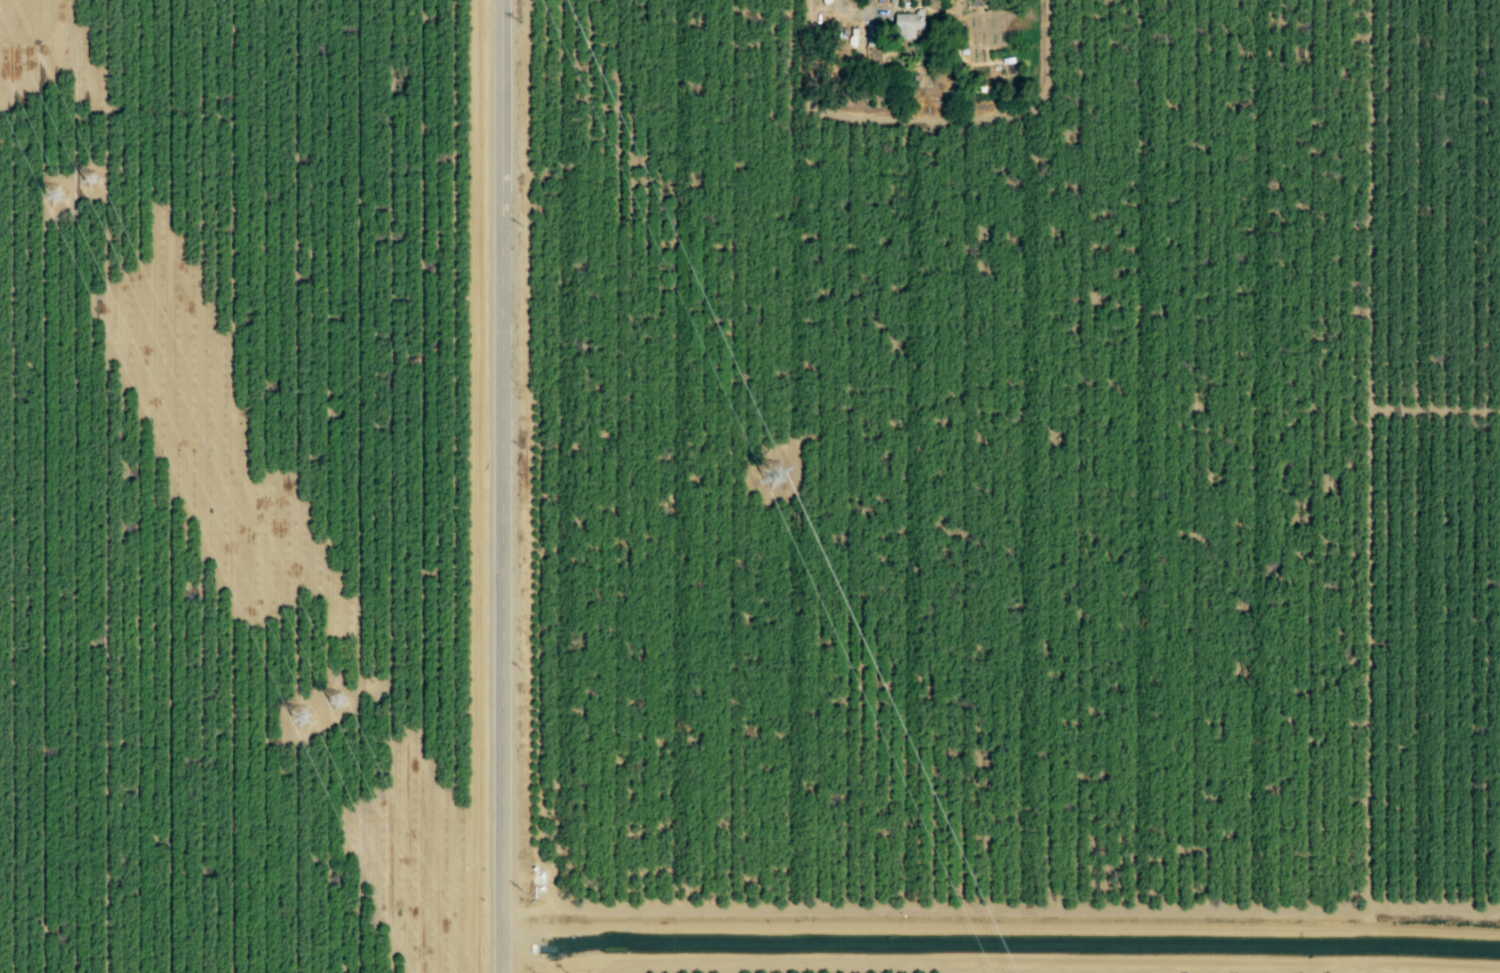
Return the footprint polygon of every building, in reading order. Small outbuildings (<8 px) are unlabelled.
[(869,46),(881,45),(878,24),(866,25),(869,46)]
